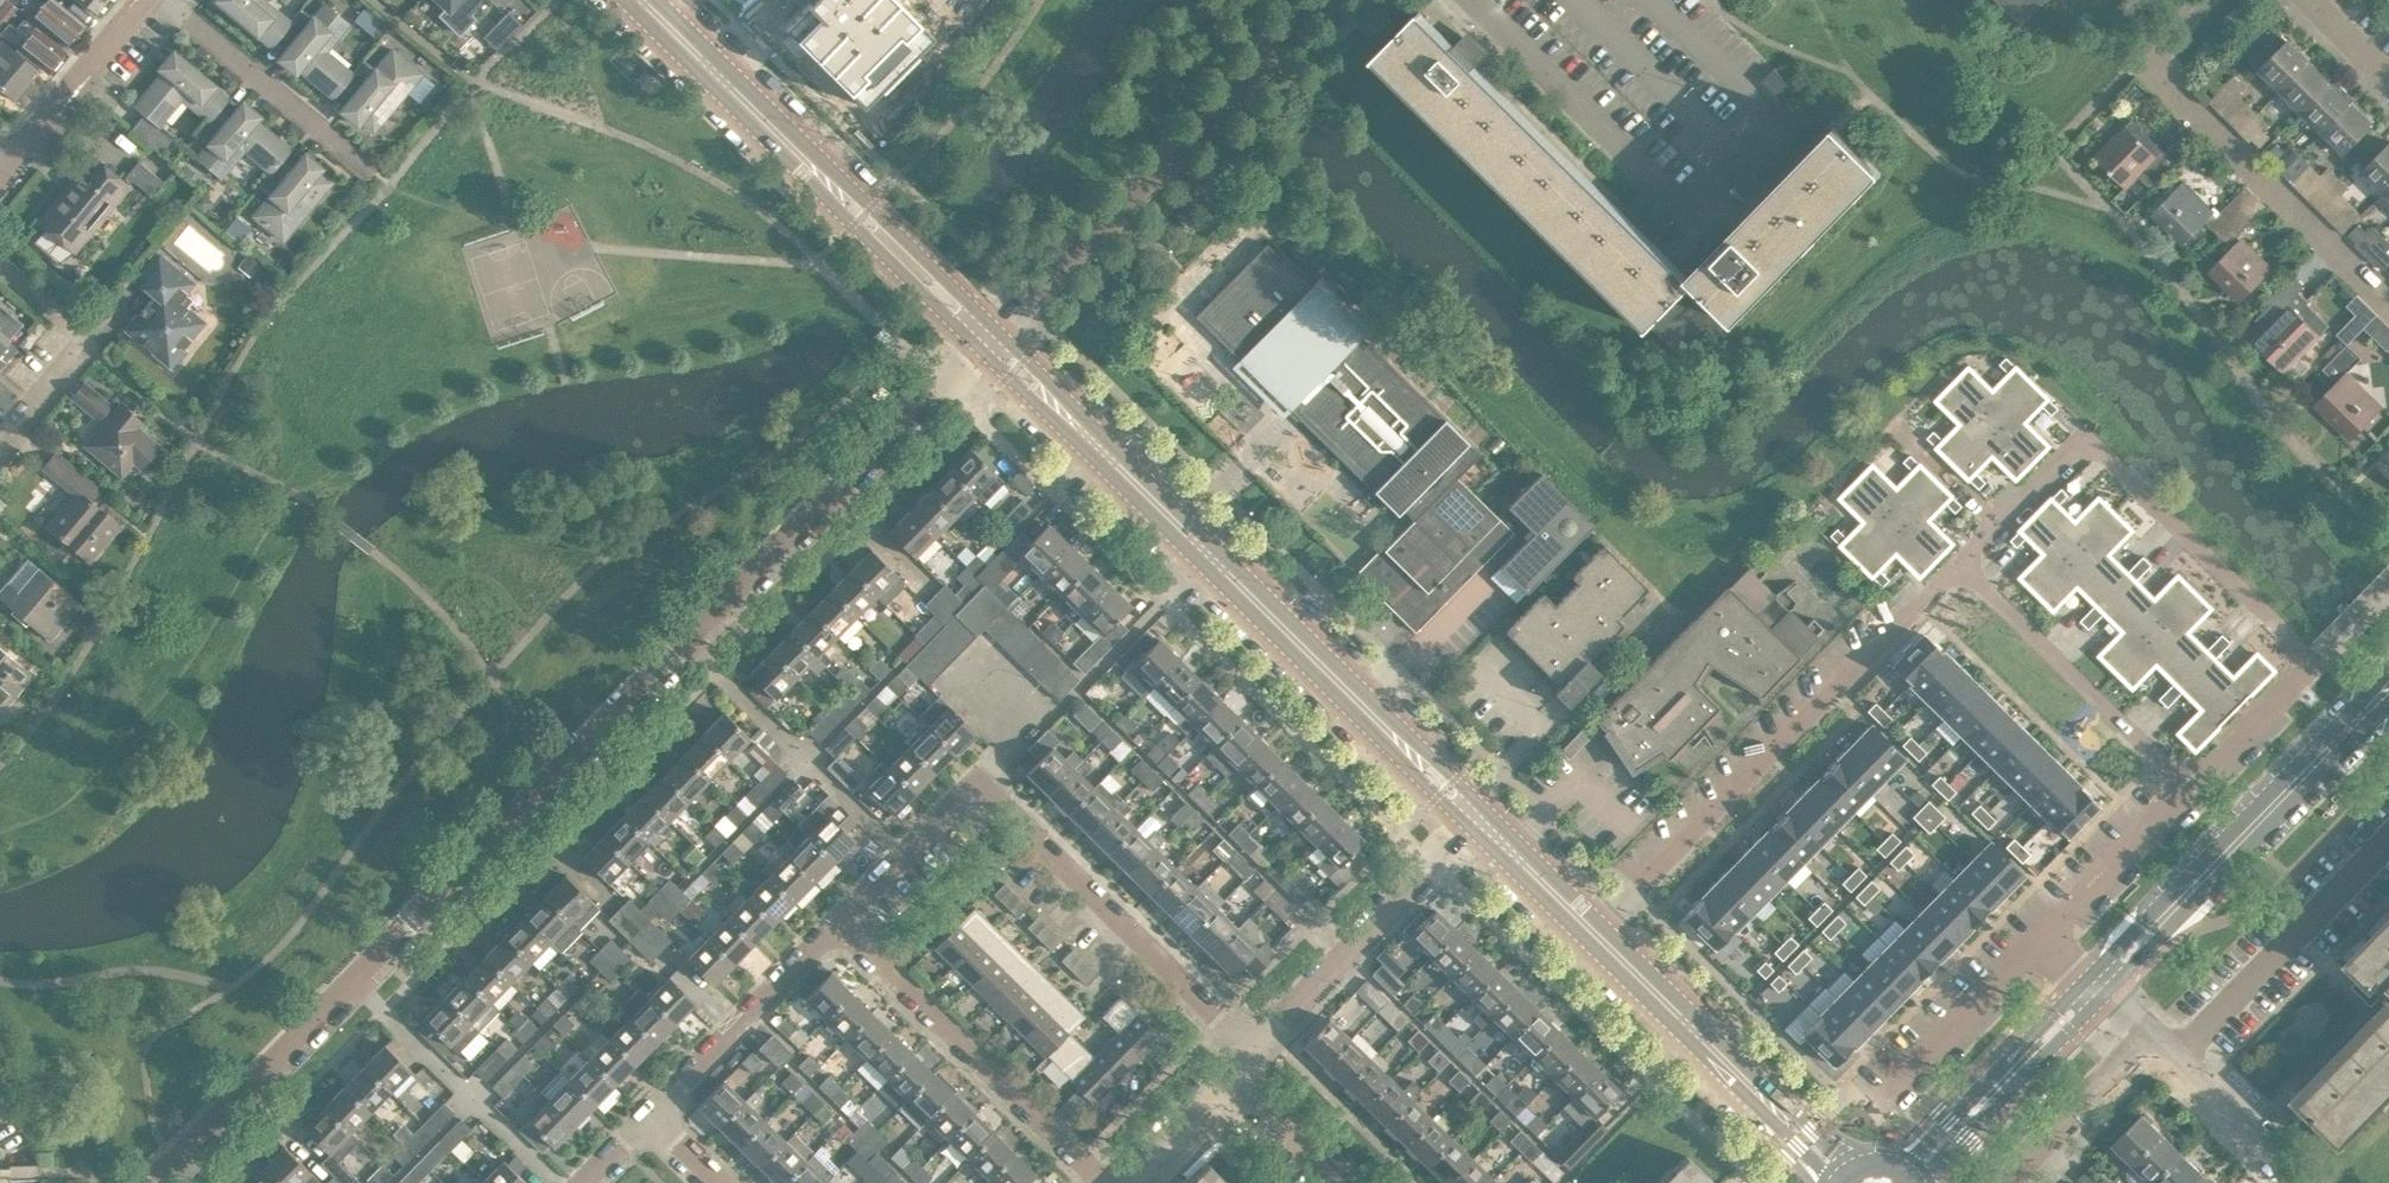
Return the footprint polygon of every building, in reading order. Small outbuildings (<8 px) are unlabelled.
[(42,1),(33,12),(69,43),(84,25),(55,0),(41,0),(42,1)] [(95,12),(105,0),(80,0),(95,12)] [(219,3),(270,45),(279,34),(289,21),(288,20),(264,0),(221,0),(219,3)] [(447,8),(440,15),(459,33),(473,18),(470,15),(484,0),(438,0),(447,8)] [(783,26),(862,106),(879,88),(873,82),(909,46),(915,53),(932,36),(897,0),(807,0),(808,1),(783,26)] [(2021,23),(2044,0),(1997,0),(2021,23)] [(351,73),(350,72),(324,50),(347,23),(324,3),(312,17),(300,6),(288,20),(289,21),(279,34),(290,43),(281,54),(332,97),(342,86),(341,85),(351,73)] [(483,33),(497,49),(525,23),(510,8),(483,33)] [(1436,37),(1416,17),(1377,56),(1653,327),(1689,363),(1730,322),(1879,170),(1840,131),(1826,145),(1738,234),(1725,221),(1690,256),(1703,269),(1688,285),(1471,71),(1484,58),(1449,23),(1436,37)] [(13,29),(7,23),(0,31),(47,70),(62,51),(33,27),(32,27),(22,18),(13,29)] [(38,69),(2,38),(0,41),(0,88),(13,99),(38,69)] [(2257,69),(2279,90),(2309,60),(2307,59),(2309,57),(2308,55),(2306,57),(2287,39),(2276,50),(2269,44),(2266,43),(2263,44),(2251,56),(2250,59),(2252,62),(2258,68),(2257,69)] [(372,130),(421,72),(391,48),(374,68),(362,58),(350,72),(351,73),(341,85),(342,86),(352,95),(343,106),(372,130)] [(172,134),(159,123),(181,97),(207,119),(208,119),(218,107),(219,108),(228,96),(176,54),(134,105),(143,112),(130,128),(158,152),(172,134)] [(2327,78),(2309,60),(2279,90),(2300,111),(2330,81),(2329,80),(2331,78),(2329,76),(2327,78)] [(1781,99),(1793,86),(1774,67),(1761,80),(1781,99)] [(2237,93),(2244,85),(2233,75),(2207,101),(2218,112),(2237,93)] [(2300,111),(2322,132),(2351,102),(2350,101),(2352,99),(2351,97),(2348,99),(2330,81),(2300,111)] [(2247,103),(2237,93),(2218,112),(2228,122),(2247,103)] [(2370,120),(2351,102),(2322,132),(2343,154),(2373,124),(2371,122),(2374,119),(2372,118),(2370,120)] [(2257,113),(2247,103),(2228,122),(2239,132),(2257,113)] [(208,119),(207,119),(195,133),(208,143),(196,156),(220,176),(243,148),(269,170),(270,171),(280,159),(281,159),(290,148),(239,105),(229,117),(219,108),(218,107),(208,119)] [(2267,123),(2257,113),(2239,132),(2249,141),(2251,139),(2261,129),(2267,123)] [(2151,186),(2181,155),(2198,138),(2188,128),(2165,151),(2131,118),(2094,156),(2125,186),(2138,172),(2151,186)] [(2259,146),(2269,136),(2261,129),(2251,139),(2259,146)] [(2382,192),(2388,185),(2388,141),(2360,170),(2382,192)] [(2274,161),(2284,150),(2276,143),(2266,153),(2274,161)] [(2290,144),(2284,150),(2274,161),(2272,163),(2282,173),(2300,154),(2290,144)] [(2292,183),(2310,164),(2300,154),(2282,173),(2292,183)] [(73,250),(127,185),(131,180),(150,196),(163,181),(137,160),(120,180),(91,156),(76,175),(77,176),(64,192),(63,191),(38,221),(73,250)] [(253,215),(282,239),(330,181),(301,157),(292,168),(281,159),(280,159),(270,171),(269,170),(257,184),(270,195),(253,215)] [(2302,193),(2320,174),(2310,164),(2292,183),(2302,193)] [(2312,203),(2338,177),(2327,167),(2320,174),(2302,193),(2312,203)] [(2341,194),(2348,187),(2338,177),(2312,203),(2322,212),(2341,194)] [(2204,220),(2218,234),(2255,195),(2245,185),(2216,215),(2182,182),(2152,213),(2182,242),(2204,220)] [(2341,194),(2322,212),(2332,222),(2350,203),(2341,194)] [(2236,235),(2265,205),(2255,195),(2218,234),(2231,247),(2209,269),(2240,299),(2270,268),(2236,235)] [(2350,203),(2332,222),(2343,232),(2361,214),(2350,203)] [(2367,231),(2359,223),(2349,233),(2357,241),(2367,231)] [(2372,225),(2367,231),(2357,241),(2354,243),(2364,253),(2382,234),(2372,225)] [(2364,253),(2374,263),(2377,260),(2386,250),(2388,247),(2388,241),(2382,234),(2364,253)] [(1415,497),(1425,507),(1455,476),(1456,476),(1463,469),(1471,460),(1461,450),(1469,442),(1361,337),(1373,325),(1367,318),(1365,320),(1359,314),(1361,313),(1355,307),(1353,308),(1348,303),(1349,301),(1343,295),(1342,297),(1336,291),(1338,290),(1332,284),(1330,285),(1324,280),(1326,278),(1322,274),(1309,286),(1289,265),(1266,243),(1194,315),(1229,350),(1298,417),(1397,515),(1415,497)] [(2388,263),(2388,252),(2386,250),(2377,260),(2384,268),(2388,263)] [(194,282),(175,267),(157,252),(134,280),(152,295),(145,304),(151,308),(144,316),(139,311),(124,329),(142,344),(147,339),(154,345),(149,350),(171,369),(186,350),(177,343),(183,335),(189,340),(204,322),(186,307),(183,310),(176,304),(194,282)] [(2306,299),(2299,292),(2286,279),(2265,301),(2278,314),(2252,341),(2282,371),(2318,334),(2294,311),(2306,299)] [(2388,347),(2388,325),(2376,313),(2363,327),(2387,350),(2388,347)] [(14,348),(6,340),(8,338),(0,331),(0,364),(14,348)] [(2381,407),(2345,372),(2360,357),(2346,343),(2322,368),(2336,381),(2315,403),(2351,438),(2381,407)] [(1999,363),(2009,373),(2016,366),(2006,356),(1999,363)] [(1992,422),(2032,382),(2016,366),(2009,373),(1993,390),(1969,366),(1952,383),(1992,422)] [(16,394),(0,381),(0,413),(16,394)] [(2032,461),(2049,445),(2024,421),(2041,404),(2048,397),(2032,382),(1992,422),(2032,461)] [(113,411),(108,407),(110,405),(84,383),(71,397),(102,423),(84,445),(120,476),(126,468),(123,466),(129,458),(139,467),(158,446),(136,427),(141,422),(119,403),(113,411)] [(1943,440),(1937,447),(1953,463),(1992,422),(1952,383),(1936,399),(1960,423),(1943,440)] [(2058,407),(2048,397),(2041,404),(2051,414),(2052,414),(2058,407)] [(1975,471),(1992,454),(2016,478),(2032,461),(1992,422),(1953,463),(1969,478),(1975,471)] [(1937,447),(1943,440),(1933,430),(1927,437),(1937,447)] [(983,502),(1004,481),(969,447),(949,468),(975,494),(983,502)] [(120,525),(87,497),(96,486),(55,451),(41,467),(72,493),(46,524),(89,561),(120,525)] [(2388,475),(2388,453),(2378,464),(2388,475)] [(1910,454),(1903,461),(1913,471),(1920,464),(1910,454)] [(1897,488),(1873,464),(1856,481),(1896,520),(1936,480),(1920,464),(1913,471),(1897,488)] [(949,468),(928,489),(955,515),(975,494),(949,468)] [(1019,470),(1010,479),(1026,494),(1034,485),(1019,470)] [(1978,488),(1985,481),(1975,471),(1969,478),(1978,488)] [(1499,566),(1525,592),(1592,524),(1539,472),(1512,499),(1506,505),(1533,532),(1499,566)] [(1382,546),(1355,573),(1380,598),(1383,596),(1391,604),(1389,606),(1414,631),(1512,532),(1455,476),(1425,507),(1384,548),(1382,546)] [(1945,502),(1952,495),(1936,480),(1896,520),(1936,559),(1953,543),(1928,519),(1945,502)] [(1841,544),(1857,560),(1896,520),(1856,481),(1840,497),(1864,521),(1848,538),(1841,544)] [(2061,487),(2051,497),(2058,504),(2068,494),(2061,487)] [(928,489),(908,510),(934,536),(955,515),(928,489)] [(1962,505),(1952,495),(1945,502),(1955,512),(1962,505)] [(2036,513),(2076,553),(2115,513),(2099,497),(2075,521),(2058,504),(2051,497),(2036,513)] [(1001,519),(1011,529),(1032,509),(1021,498),(1001,519)] [(934,536),(908,510),(887,530),(914,556),(934,536)] [(2076,553),(2036,513),(2020,529),(2027,536),(2044,552),(2020,576),(2037,593),(2076,553)] [(2108,553),(2132,529),(2115,513),(2076,553),(2116,592),(2131,576),(2127,572),(2108,553)] [(1000,540),(1011,529),(1001,519),(990,530),(1000,540)] [(1936,559),(1896,520),(1857,560),(1873,576),(1879,569),(1896,552),(1920,576),(1936,559)] [(1018,553),(1038,574),(1068,543),(1067,543),(1065,545),(1059,538),(1060,536),(1047,523),(1018,553)] [(1841,544),(1848,538),(1838,528),(1831,535),(1841,544)] [(2027,536),(2020,529),(2010,539),(2017,546),(2027,536)] [(1069,544),(1068,543),(1038,574),(1059,594),(1089,564),(1075,551),(1074,553),(1067,546),(1069,544)] [(1617,618),(1647,588),(1603,544),(1571,576),(1577,582),(1555,604),(1542,592),(1504,630),(1560,685),(1554,691),(1567,704),(1599,672),(1587,660),(1623,624),(1617,618)] [(975,576),(995,556),(983,545),(964,565),(975,576)] [(850,569),(876,595),(896,574),(870,548),(850,569)] [(2077,585),(2096,604),(2100,608),(2116,592),(2076,553),(2037,593),(2053,609),(2077,585)] [(985,588),(1005,566),(995,556),(975,576),(984,584),(982,585),(985,588)] [(2143,556),(2135,564),(2143,572),(2151,564),(2143,556)] [(1702,725),(1719,714),(1716,709),(1718,707),(1693,682),(1706,662),(1760,696),(1777,679),(1774,677),(1823,628),(1812,618),(1804,627),(1789,612),(1796,601),(1783,588),(1795,581),(1794,580),(1771,594),(1756,580),(1765,571),(1754,561),(1729,587),(1726,584),(1702,610),(1594,720),(1605,730),(1602,733),(1603,734),(1606,731),(1609,735),(1604,739),(1618,761),(1623,757),(1631,770),(1660,752),(1667,759),(1670,756),(1675,759),(1686,743),(1692,746),(1706,732),(1714,744),(1714,743),(1702,725)] [(1080,614),(1109,584),(1109,583),(1107,585),(1100,579),(1102,577),(1089,564),(1059,594),(1071,605),(1063,614),(1072,623),(1080,614)] [(2136,579),(2143,572),(2135,564),(2128,571),(2136,579)] [(963,605),(973,595),(982,585),(984,584),(975,576),(964,565),(962,566),(963,566),(953,576),(963,585),(953,595),(963,605)] [(54,581),(37,567),(16,591),(5,582),(0,588),(0,598),(50,640),(80,603),(62,588),(61,589),(53,582),(54,581)] [(850,569),(829,589),(856,616),(876,595),(850,569)] [(1879,569),(1873,576),(1883,586),(1889,579),(1879,569)] [(2131,576),(2116,592),(2155,631),(2194,591),(2178,575),(2154,599),(2135,580),(2131,576)] [(1083,672),(1127,628),(1117,618),(1130,604),(1117,591),(1115,593),(1108,587),(1110,585),(1109,584),(1080,614),(1100,633),(1072,661),(1083,672)] [(953,595),(943,585),(933,595),(953,615),(963,605),(953,595)] [(973,595),(963,605),(953,615),(945,623),(966,644),(983,627),(987,632),(997,641),(1018,620),(1014,616),(1008,610),(1005,607),(984,588),(985,588),(982,585),(973,595)] [(809,610),(835,636),(856,616),(829,589),(809,610)] [(2155,631),(2195,670),(2210,654),(2206,650),(2187,631),(2211,607),(2194,591),(2155,631)] [(2099,654),(2116,671),(2155,631),(2116,592),(2100,608),(2104,612),(2123,630),(2099,654)] [(923,605),(933,615),(943,625),(945,623),(953,615),(933,595),(923,605)] [(1014,616),(1020,611),(1025,605),(1015,596),(1005,607),(1008,610),(1014,616)] [(2088,612),(2096,620),(2104,612),(2096,604),(2088,612)] [(789,631),(815,657),(835,636),(809,610),(789,631)] [(2088,628),(2096,620),(2088,612),(2080,620),(2088,628)] [(935,634),(943,625),(933,615),(913,636),(923,646),(925,644),(935,634)] [(1007,651),(1028,630),(1018,620),(997,641),(1007,651)] [(1052,642),(1063,631),(1052,621),(1041,631),(1052,642)] [(945,623),(943,625),(935,634),(956,655),(966,644),(945,623)] [(1017,661),(1038,639),(1028,630),(1007,651),(1017,661)] [(1145,630),(1115,660),(1126,671),(1122,676),(1142,695),(1153,684),(1178,658),(1158,638),(1156,640),(1145,630)] [(768,652),(795,678),(807,665),(815,674),(824,665),(815,657),(789,631),(768,652)] [(2195,670),(2155,631),(2116,671),(2132,687),(2156,663),(2175,682),(2179,686),(2195,670)] [(1891,665),(1909,683),(1941,651),(1923,633),(1912,644),(1910,642),(1902,651),(1904,653),(1891,665)] [(956,655),(935,634),(925,644),(946,665),(956,655)] [(2214,642),(2222,650),(2230,642),(2222,634),(2214,642)] [(1017,661),(1027,670),(1048,649),(1038,639),(1017,661)] [(2215,658),(2222,650),(2214,642),(2207,649),(2215,658)] [(936,675),(946,665),(925,644),(923,646),(914,654),(936,675)] [(6,652),(0,647),(0,709),(2,711),(32,674),(14,659),(13,661),(4,654),(6,652)] [(1027,670),(1037,680),(1058,658),(1048,649),(1027,670)] [(1958,668),(1941,651),(1909,683),(1927,700),(1958,668)] [(795,678),(768,652),(748,672),(774,698),(795,678)] [(2210,654),(2195,670),(2235,709),(2274,670),(2257,652),(2233,677),(2214,658),(2210,654)] [(925,686),(936,675),(914,654),(904,665),(925,686)] [(868,669),(879,679),(889,668),(879,658),(874,663),(868,669)] [(1037,680),(1048,689),(1068,668),(1058,658),(1037,680)] [(1178,658),(1153,684),(1173,704),(1199,678),(1178,658)] [(1078,678),(1068,668),(1048,689),(1058,699),(1078,678)] [(1975,685),(1958,668),(1927,700),(1944,717),(1975,685)] [(2196,749),(2235,709),(2195,670),(2179,686),(2183,690),(2202,708),(2179,732),(2196,749)] [(896,695),(906,684),(896,674),(885,685),(896,695)] [(848,689),(859,699),(865,693),(870,688),(859,678),(850,687),(848,689)] [(1219,699),(1199,678),(1173,704),(1186,717),(1177,726),(1185,734),(1194,725),(1219,699)] [(2183,690),(2175,682),(2167,690),(2175,698),(2183,690)] [(1944,717),(1961,734),(1993,702),(1975,685),(1944,717)] [(839,720),(859,699),(848,689),(828,709),(839,720)] [(2167,690),(2159,698),(2167,706),(2175,698),(2167,690)] [(875,716),(886,705),(876,694),(865,705),(875,716)] [(968,741),(966,739),(974,730),(938,695),(918,716),(928,725),(954,751),(956,754),(959,753),(968,744),(968,741)] [(1214,745),(1240,719),(1219,699),(1194,725),(1214,745)] [(1874,718),(1883,709),(1874,700),(1865,709),(1874,718)] [(2010,719),(1993,702),(1961,734),(1978,751),(2010,719)] [(818,741),(839,720),(828,709),(807,730),(818,741)] [(1874,718),(1883,726),(1892,717),(1883,709),(1874,718)] [(749,737),(750,737),(723,711),(703,732),(729,758),(749,737)] [(1127,733),(1137,723),(1126,712),(1116,722),(1127,733)] [(866,725),(856,715),(845,726),(855,736),(866,725)] [(1100,738),(1110,728),(1099,717),(1089,728),(1100,738)] [(1260,739),(1240,719),(1214,745),(1226,756),(1217,765),(1226,774),(1235,765),(1260,739)] [(1978,751),(1996,768),(2027,736),(2010,719),(1978,751)] [(934,772),(954,751),(928,725),(907,746),(934,772)] [(1871,725),(1853,743),(1885,774),(1903,756),(1871,725)] [(855,736),(845,726),(824,747),(834,757),(855,736)] [(753,773),(759,780),(755,783),(766,793),(786,773),(776,762),(779,755),(779,749),(776,743),(759,727),(750,737),(749,737),(754,742),(747,749),(762,764),(753,773)] [(1046,793),(1072,766),(1081,758),(1072,749),(1064,758),(1053,747),(1059,740),(1047,728),(1027,748),(1038,760),(1026,773),(1046,793)] [(1111,749),(1121,739),(1110,728),(1100,738),(1111,749)] [(729,758),(703,732),(683,752),(709,778),(729,758)] [(1909,736),(1901,745),(1909,752),(1917,744),(1909,736)] [(2044,753),(2027,736),(1996,768),(2013,785),(2044,753)] [(1260,739),(1235,765),(1255,785),(1281,759),(1260,739)] [(1156,763),(1167,752),(1156,742),(1146,752),(1156,763)] [(1568,759),(1576,751),(1568,743),(1560,751),(1568,759)] [(1868,791),(1885,774),(1853,743),(1836,760),(1868,791)] [(1917,744),(1909,752),(1917,760),(1925,752),(1917,744)] [(913,793),(934,772),(907,746),(887,767),(913,793)] [(662,773),(689,799),(709,778),(683,752),(662,773)] [(1167,773),(1178,763),(1167,752),(1156,763),(1167,773)] [(2013,785),(2030,802),(2062,770),(2044,753),(2013,785)] [(838,755),(829,764),(851,784),(859,775),(838,755)] [(1093,786),(1081,775),(1089,766),(1081,758),(1072,766),(1046,793),(1067,813),(1093,786)] [(1141,779),(1151,768),(1140,758),(1130,768),(1141,779)] [(1301,779),(1281,759),(1255,785),(1276,805),(1301,779)] [(893,814),(913,793),(887,767),(880,760),(871,769),(878,776),(866,788),(893,814)] [(1868,791),(1836,760),(1819,777),(1851,809),(1868,791)] [(1152,789),(1162,779),(1151,768),(1141,779),(1152,789)] [(2079,787),(2062,770),(2030,802),(2048,819),(2079,787)] [(689,799),(662,773),(642,794),(669,820),(689,799)] [(1939,791),(1947,783),(1938,775),(1930,784),(1939,791)] [(1851,809),(1819,777),(1802,794),(1834,826),(1851,809)] [(793,779),(772,800),(783,810),(803,789),(793,779)] [(1301,779),(1276,805),(1296,825),(1322,799),(1301,779)] [(1087,833),(1113,806),(1121,798),(1113,790),(1111,792),(1099,780),(1093,786),(1067,813),(1087,833)] [(1197,803),(1208,792),(1197,782),(1187,793),(1197,803)] [(754,805),(766,793),(755,783),(744,795),(754,805)] [(1939,791),(1947,799),(1955,791),(1947,783),(1939,791)] [(2086,815),(2097,805),(2079,787),(2048,819),(2066,836),(2078,824),(2080,826),(2088,817),(2086,815)] [(1208,814),(1219,803),(1208,792),(1197,803),(1208,814)] [(808,834),(834,860),(854,839),(845,830),(855,820),(828,793),(797,824),(808,834)] [(655,834),(669,820),(642,794),(622,814),(648,840),(648,841),(654,847),(661,840),(655,834)] [(1817,843),(1834,826),(1802,794),(1785,812),(1817,843)] [(1113,806),(1087,833),(1108,853),(1134,827),(1122,815),(1130,807),(1121,798),(1113,806)] [(1182,819),(1192,808),(1181,798),(1171,808),(1182,819)] [(1342,819),(1322,799),(1296,825),(1317,846),(1342,819)] [(772,821),(783,810),(772,800),(761,811),(772,821)] [(1919,808),(1928,816),(1935,808),(1927,800),(1919,808)] [(1986,812),(1978,804),(1970,812),(1978,820),(1986,812)] [(734,826),(745,815),(734,805),(724,816),(734,826)] [(1192,829),(1203,819),(1192,808),(1182,819),(1192,829)] [(1920,824),(1928,816),(1919,808),(1912,816),(1920,824)] [(1928,816),(1936,824),(1944,816),(1936,809),(1928,816)] [(1800,860),(1817,843),(1785,812),(1768,829),(1800,860)] [(1986,828),(1994,820),(1986,812),(1978,820),(1986,828)] [(622,814),(602,835),(628,861),(648,841),(648,840),(622,814)] [(1928,816),(1920,824),(1928,832),(1936,824),(1928,816)] [(1327,856),(1317,866),(1339,887),(1365,861),(1353,850),(1363,840),(1342,819),(1317,846),(1327,856)] [(752,842),(762,831),(752,820),(741,831),(752,842)] [(1238,843),(1249,833),(1238,822),(1228,833),(1238,843)] [(715,846),(725,835),(715,825),(704,836),(715,846)] [(1108,853),(1128,873),(1154,847),(1134,827),(1108,853)] [(1800,860),(1768,829),(1751,846),(1783,878),(1800,860)] [(1891,832),(1883,840),(1891,848),(1899,840),(1891,832)] [(1249,854),(1259,843),(1249,833),(1238,843),(1249,854)] [(834,860),(808,834),(796,847),(788,839),(779,847),(787,855),(814,881),(834,860)] [(628,861),(602,835),(581,856),(608,882),(628,861)] [(1223,859),(1233,849),(1222,838),(1212,849),(1223,859)] [(2013,854),(2021,846),(2012,838),(2005,846),(2013,854)] [(1883,856),(1891,848),(1883,840),(1875,848),(1883,856)] [(732,862),(742,851),(732,841),(721,852),(732,862)] [(2004,891),(2022,873),(1990,841),(1972,859),(2004,891)] [(1905,861),(1913,853),(1904,845),(1896,853),(1905,861)] [(695,867),(705,856),(695,846),(684,857),(695,867)] [(1783,878),(1751,846),(1734,863),(1766,895),(1783,878)] [(2013,854),(2021,862),(2029,854),(2021,846),(2013,854)] [(1175,867),(1154,847),(1128,873),(1149,893),(1175,867)] [(1243,879),(1254,869),(1233,849),(1223,859),(1243,879)] [(1897,869),(1905,861),(1896,853),(1888,861),(1897,869)] [(814,881),(787,855),(776,867),(769,860),(761,869),(768,876),(767,876),(794,902),(814,881)] [(2004,891),(1972,859),(1955,877),(1987,908),(2004,891)] [(712,883),(723,872),(712,861),(701,872),(712,883)] [(1279,884),(1290,873),(1279,862),(1268,873),(1279,884)] [(1766,895),(1734,863),(1717,881),(1749,912),(1766,895)] [(1857,866),(1849,874),(1857,882),(1865,874),(1857,866)] [(1149,893),(1170,914),(1196,887),(1175,867),(1149,893)] [(570,921),(578,929),(599,907),(564,873),(544,894),(570,920),(570,921)] [(1300,904),(1310,893),(1290,873),(1279,884),(1300,904)] [(1849,890),(1857,882),(1849,874),(1841,882),(1849,890)] [(747,897),(774,922),(794,902),(767,876),(747,897)] [(1955,877),(1938,894),(1970,925),(1987,908),(1955,877)] [(1264,900),(1274,889),(1263,878),(1253,889),(1264,900)] [(668,900),(679,889),(669,879),(658,890),(668,900)] [(1216,907),(1204,895),(1212,887),(1204,879),(1196,887),(1170,914),(1190,934),(1216,907)] [(1879,888),(1870,880),(1862,888),(1871,896),(1879,888)] [(1717,881),(1700,898),(1732,929),(1749,912),(1717,881)] [(1001,901),(1012,890),(1004,882),(993,893),(1001,901)] [(1862,888),(1854,896),(1863,904),(1871,896),(1862,888)] [(679,910),(689,899),(679,889),(668,900),(679,910)] [(1284,920),(1295,909),(1274,889),(1264,900),(1284,920)] [(658,911),(668,900),(658,890),(647,900),(658,911)] [(1020,898),(1012,890),(1001,901),(1009,908),(1020,898)] [(570,921),(570,920),(544,894),(536,902),(533,899),(520,912),(523,915),(524,915),(550,941),(560,951),(580,931),(578,929),(570,921)] [(1970,925),(1938,894),(1921,911),(1953,943),(1970,925)] [(1880,904),(1871,896),(1863,904),(1862,905),(1871,913),(1880,904)] [(727,917),(753,943),(774,922),(747,897),(727,917)] [(617,909),(639,929),(649,919),(628,898),(617,909)] [(1020,898),(1009,908),(1017,916),(1028,905),(1020,898)] [(1715,947),(1732,929),(1700,898),(1683,916),(1694,927),(1692,929),(1700,937),(1702,935),(1715,947)] [(668,921),(679,910),(668,900),(658,911),(668,921)] [(1823,917),(1831,909),(1823,901),(1815,909),(1823,917)] [(2333,958),(2374,998),(2380,992),(2388,1000),(2388,902),(2333,958)] [(953,965),(993,924),(974,906),(934,947),(953,965)] [(1190,934),(1211,954),(1237,927),(1216,907),(1190,934)] [(628,940),(639,929),(617,909),(607,919),(628,940)] [(1429,956),(1455,929),(1434,909),(1409,935),(1429,956)] [(1823,917),(1815,909),(1807,917),(1815,925),(1823,917)] [(1936,960),(1953,943),(1921,911),(1904,928),(1936,960)] [(1837,930),(1845,922),(1836,914),(1828,922),(1837,930)] [(524,915),(523,915),(503,935),(530,961),(550,941),(524,915)] [(1035,934),(1045,923),(1038,915),(1027,926),(1035,934)] [(753,943),(727,917),(707,938),(733,964),(753,943)] [(670,940),(649,919),(639,929),(660,950),(670,940)] [(1828,922),(1820,930),(1829,938),(1837,930),(1828,922)] [(1053,931),(1045,923),(1035,934),(1043,941),(1053,931)] [(971,983),(1011,942),(993,924),(953,965),(971,983)] [(1262,940),(1256,947),(1237,927),(1211,954),(1231,974),(1241,964),(1253,976),(1275,953),(1262,940)] [(1887,946),(1919,977),(1936,960),(1904,928),(1887,946)] [(650,960),(660,950),(639,929),(628,940),(650,960)] [(1450,976),(1475,950),(1455,929),(1429,956),(1450,976)] [(1053,931),(1043,941),(1050,949),(1061,938),(1053,931)] [(530,961),(503,935),(483,956),(509,982),(530,961)] [(1789,935),(1781,943),(1789,951),(1797,943),(1789,935)] [(610,959),(621,948),(610,938),(600,949),(610,959)] [(707,938),(686,959),(713,985),(733,964),(707,938)] [(971,983),(990,1001),(1030,961),(1011,942),(971,983)] [(1789,951),(1781,943),(1773,951),(1781,960),(1789,951)] [(1887,946),(1870,963),(1902,994),(1919,977),(1887,946)] [(621,969),(631,959),(621,948),(610,959),(621,969)] [(1803,965),(1811,957),(1802,948),(1794,957),(1803,965)] [(600,970),(610,959),(600,949),(589,960),(600,970)] [(1072,949),(1061,959),(1069,967),(1080,956),(1072,949)] [(1470,996),(1496,970),(1475,950),(1450,976),(1470,996)] [(483,956),(463,977),(489,1003),(509,982),(483,956)] [(1087,964),(1080,956),(1069,967),(1077,975),(1087,964)] [(1794,957),(1786,965),(1795,973),(1803,965),(1794,957)] [(610,980),(621,969),(610,959),(600,970),(610,980)] [(1008,1020),(1048,979),(1030,961),(990,1001),(1008,1020)] [(1764,961),(1756,969),(1764,977),(1772,969),(1764,961)] [(1392,995),(1404,984),(1382,963),(1371,974),(1392,995)] [(1870,963),(1853,980),(1885,1012),(1902,994),(1870,963)] [(1095,972),(1087,964),(1077,975),(1084,983),(1095,972)] [(1517,990),(1496,970),(1470,996),(1482,1007),(1471,1018),(1480,1027),(1491,1016),(1517,990)] [(830,971),(804,997),(825,1018),(851,991),(830,971)] [(1786,982),(1777,974),(1769,982),(1777,991),(1786,982)] [(567,997),(578,986),(567,976),(556,986),(567,997)] [(695,1002),(669,976),(648,997),(675,1023),(695,1002)] [(489,1003),(463,977),(442,998),(469,1023),(489,1003)] [(1008,1020),(1027,1038),(1067,997),(1048,979),(1008,1020)] [(1376,1011),(1387,1000),(1366,979),(1355,990),(1376,1011)] [(1868,1029),(1885,1012),(1853,980),(1836,998),(1868,1029)] [(1512,1036),(1537,1010),(1517,990),(1491,1016),(1512,1036)] [(871,1011),(851,991),(825,1018),(845,1038),(871,1011)] [(583,1014),(594,1003),(583,993),(573,1003),(583,1014)] [(1413,1015),(1423,1004),(1412,994),(1402,1004),(1413,1015)] [(1141,1055),(1161,1035),(1120,995),(1100,1015),(1117,1031),(1141,1055)] [(547,1017),(558,1006),(547,996),(536,1007),(547,1017)] [(628,1017),(655,1043),(675,1023),(648,997),(628,1017)] [(1045,1056),(1046,1055),(1069,1032),(1085,1015),(1067,997),(1027,1038),(1045,1056)] [(442,998),(422,1018),(457,1052),(477,1032),(469,1023),(442,998)] [(1851,1046),(1868,1029),(1836,998),(1819,1015),(1851,1046)] [(1439,1041),(1466,1014),(1460,1008),(1444,1024),(1433,1035),(1439,1041)] [(1397,1030),(1407,1020),(1396,1009),(1386,1019),(1397,1030)] [(1532,1056),(1558,1030),(1537,1010),(1512,1036),(1532,1056)] [(2378,1105),(2374,1100),(2383,1091),(2388,1096),(2388,1094),(2388,1010),(2359,1040),(2363,1043),(2351,1056),(2347,1052),(2335,1064),(2339,1068),(2327,1080),(2323,1076),(2311,1089),(2315,1092),(2301,1106),(2340,1144),(2355,1129),(2350,1124),(2359,1115),(2364,1120),(2378,1105)] [(871,1011),(845,1038),(866,1058),(892,1032),(871,1011)] [(563,1034),(574,1023),(563,1013),(553,1024),(563,1034)] [(1433,1035),(1444,1024),(1433,1014),(1422,1024),(1433,1035)] [(787,1037),(797,1026),(786,1015),(776,1026),(787,1037)] [(1823,1054),(1833,1064),(1851,1046),(1819,1015),(1801,1033),(1814,1045),(1812,1047),(1821,1056),(1823,1054)] [(527,1037),(537,1027),(527,1016),(516,1027),(527,1037)] [(608,1038),(634,1064),(655,1043),(628,1017),(608,1038)] [(1303,1044),(1324,1064),(1349,1038),(1328,1018),(1303,1044)] [(1417,1050),(1428,1040),(1417,1029),(1407,1040),(1417,1050)] [(1553,1076),(1578,1050),(1558,1030),(1532,1056),(1553,1076)] [(1141,1055),(1117,1031),(1093,1056),(1093,1055),(1087,1061),(1112,1085),(1141,1055)] [(886,1078),(912,1052),(892,1032),(866,1058),(886,1078)] [(1093,1055),(1069,1032),(1046,1055),(1070,1078),(1069,1079),(1094,1104),(1112,1085),(1087,1061),(1093,1055)] [(543,1055),(554,1044),(543,1033),(533,1044),(543,1055)] [(767,1038),(763,1042),(759,1047),(778,1066),(782,1062),(791,1053),(772,1034),(767,1038)] [(1454,1055),(1464,1045),(1453,1034),(1443,1044),(1454,1055)] [(495,1049),(506,1059),(517,1047),(507,1037),(495,1049)] [(588,1058),(614,1084),(634,1064),(608,1038),(588,1058)] [(1368,1057),(1349,1038),(1324,1064),(1343,1083),(1368,1057)] [(364,1064),(390,1090),(411,1069),(384,1043),(364,1064)] [(485,1080),(506,1059),(495,1049),(475,1069),(485,1080)] [(1438,1070),(1448,1060),(1437,1049),(1427,1060),(1438,1070)] [(1573,1096),(1599,1070),(1578,1050),(1553,1076),(1573,1096)] [(752,1072),(762,1062),(751,1051),(741,1062),(752,1072)] [(907,1098),(933,1072),(912,1052),(886,1078),(907,1098)] [(1474,1075),(1484,1064),(1473,1053),(1463,1064),(1474,1075)] [(512,1065),(522,1075),(534,1064),(523,1054),(512,1065)] [(808,1076),(819,1065),(808,1054),(797,1065),(808,1076)] [(1343,1083),(1363,1103),(1389,1077),(1368,1057),(1343,1083)] [(614,1084),(588,1058),(567,1079),(594,1105),(614,1084)] [(343,1085),(370,1111),(390,1090),(364,1064),(343,1085)] [(502,1096),(522,1075),(512,1065),(492,1086),(502,1096)] [(1458,1090),(1469,1080),(1458,1069),(1447,1080),(1458,1090)] [(1588,1145),(1604,1129),(1592,1118),(1619,1090),(1622,1086),(1610,1074),(1607,1078),(1599,1070),(1573,1096),(1563,1107),(1584,1127),(1556,1155),(1567,1166),(1588,1145)] [(792,1093),(802,1082),(791,1071),(781,1082),(792,1093)] [(940,1078),(933,1072),(907,1098),(899,1106),(919,1126),(927,1118),(927,1119),(953,1092),(951,1090),(955,1087),(943,1075),(940,1078)] [(1494,1095),(1505,1084),(1494,1074),(1483,1084),(1494,1095)] [(829,1096),(839,1085),(828,1075),(818,1085),(829,1096)] [(1389,1077),(1363,1103),(1383,1123),(1409,1097),(1411,1098),(1420,1089),(1411,1080),(1402,1090),(1389,1077)] [(594,1105),(567,1079),(547,1100),(574,1126),(594,1105)] [(718,1126),(744,1099),(723,1079),(697,1106),(718,1126)] [(323,1106),(349,1132),(370,1111),(343,1085),(323,1106)] [(840,1106),(850,1096),(839,1085),(829,1096),(840,1106)] [(1479,1111),(1489,1100),(1478,1089),(1468,1100),(1479,1111)] [(718,1126),(739,1146),(765,1120),(753,1108),(762,1099),(753,1090),(744,1099),(718,1126)] [(527,1120),(553,1146),(574,1126),(547,1100),(539,1091),(530,1100),(539,1108),(527,1120)] [(812,1113),(822,1102),(812,1092),(801,1102),(812,1113)] [(974,1112),(953,1092),(927,1119),(948,1139),(974,1112)] [(1515,1115),(1525,1104),(1514,1094),(1504,1104),(1515,1115)] [(1383,1123),(1405,1144),(1431,1118),(1411,1098),(1409,1097),(1383,1123)] [(433,1133),(454,1112),(443,1101),(422,1123),(433,1133)] [(823,1123),(833,1113),(822,1102),(812,1113),(823,1123)] [(349,1132),(323,1106),(302,1127),(329,1153),(349,1132)] [(861,1113),(856,1109),(849,1116),(854,1120),(861,1113)] [(1499,1131),(1510,1120),(1499,1109),(1488,1120),(1499,1131)] [(995,1133),(974,1112),(948,1139),(969,1159),(995,1133)] [(2141,1113),(2111,1144),(2132,1164),(2162,1133),(2141,1113)] [(1535,1135),(1546,1125),(1535,1114),(1524,1124),(1535,1135)] [(450,1150),(471,1128),(460,1118),(439,1139),(450,1150)] [(867,1139),(877,1129),(866,1118),(856,1129),(867,1139)] [(1431,1118),(1405,1144),(1426,1164),(1451,1138),(1431,1118)] [(785,1140),(765,1120),(739,1146),(759,1166),(785,1140)] [(412,1133),(403,1143),(413,1153),(423,1143),(433,1133),(422,1123),(413,1132),(412,1133)] [(857,1150),(867,1139),(856,1129),(846,1139),(857,1150)] [(877,1150),(880,1147),(887,1139),(877,1129),(867,1139),(877,1150)] [(1519,1150),(1530,1140),(1519,1130),(1509,1140),(1519,1150)] [(1015,1153),(995,1133),(969,1159),(989,1179),(1015,1153)] [(2182,1153),(2162,1133),(2132,1164),(2134,1166),(2128,1171),(2128,1176),(2135,1182),(2150,1182),(2151,1182),(2153,1182),(2182,1153)] [(1445,1182),(1471,1157),(1451,1138),(1426,1164),(1445,1182)] [(430,1169),(440,1159),(450,1150),(439,1139),(420,1159),(430,1169)] [(867,1160),(875,1152),(877,1150),(867,1139),(857,1150),(867,1160)] [(759,1166),(776,1182),(783,1182),(806,1160),(785,1140),(759,1166)] [(1531,1161),(1541,1151),(1530,1140),(1519,1150),(1531,1161)] [(413,1153),(403,1143),(392,1154),(402,1164),(413,1153)] [(284,1146),(263,1167),(280,1182),(299,1182),(302,1180),(305,1182),(316,1182),(319,1180),(284,1146)] [(989,1179),(993,1182),(1026,1182),(1028,1181),(1036,1173),(1015,1153),(989,1179)] [(2202,1173),(2182,1153),(2153,1182),(2193,1182),(2202,1173)] [(1656,1182),(1714,1182),(1685,1154),(1656,1182)] [(911,1177),(921,1166),(910,1155),(899,1166),(911,1177)] [(1492,1178),(1471,1157),(1445,1182),(1488,1182),(1492,1178)] [(430,1169),(420,1159),(400,1179),(403,1182),(417,1182),(430,1169)] [(503,1159),(482,1180),(486,1182),(527,1182),(503,1159)] [(806,1160),(783,1182),(824,1182),(826,1180),(806,1160)] [(1206,1162),(1185,1182),(1228,1182),(1206,1162)] [(393,1174),(382,1163),(363,1182),(384,1182),(393,1174)] [(931,1176),(921,1166),(911,1177),(917,1182),(925,1182),(931,1176)] [(263,1167),(247,1182),(280,1182),(263,1167)] [(2089,1167),(2079,1177),(2085,1182),(2105,1182),(2089,1167)] [(905,1182),(893,1172),(883,1182),(884,1182),(905,1182)] [(342,1182),(362,1182),(352,1173),(342,1182)] [(2202,1173),(2193,1182),(2212,1182),(2202,1173)]
